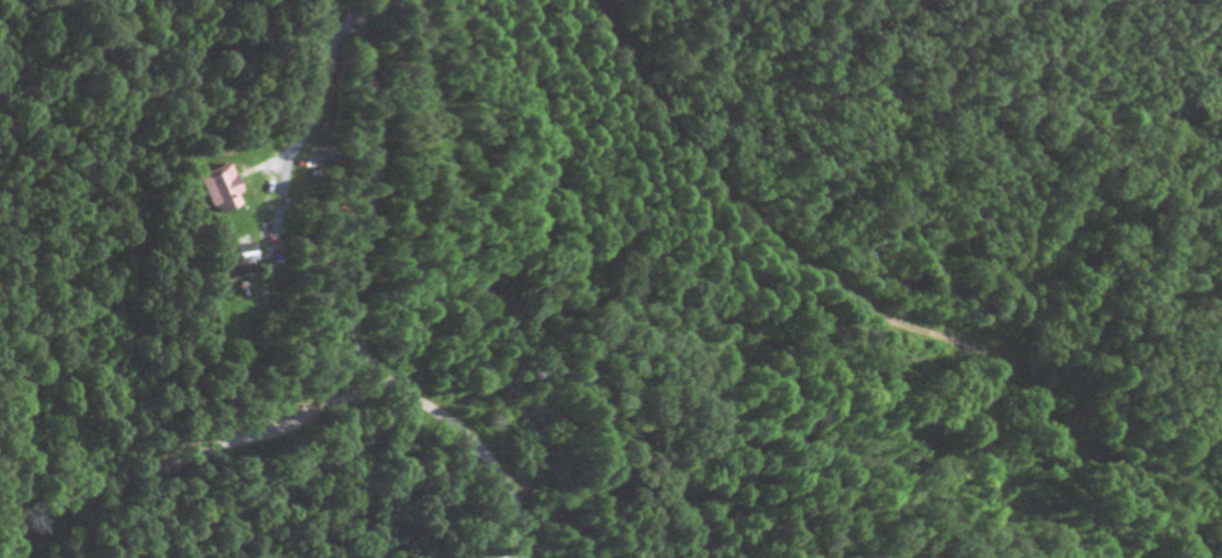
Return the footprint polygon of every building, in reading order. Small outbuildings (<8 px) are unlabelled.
[(212,221),(243,210),(228,168),(197,180),(212,221)] [(245,268),(255,266),(252,249),(235,253),(237,267),(231,268),(233,280),(247,278),(245,268)]
